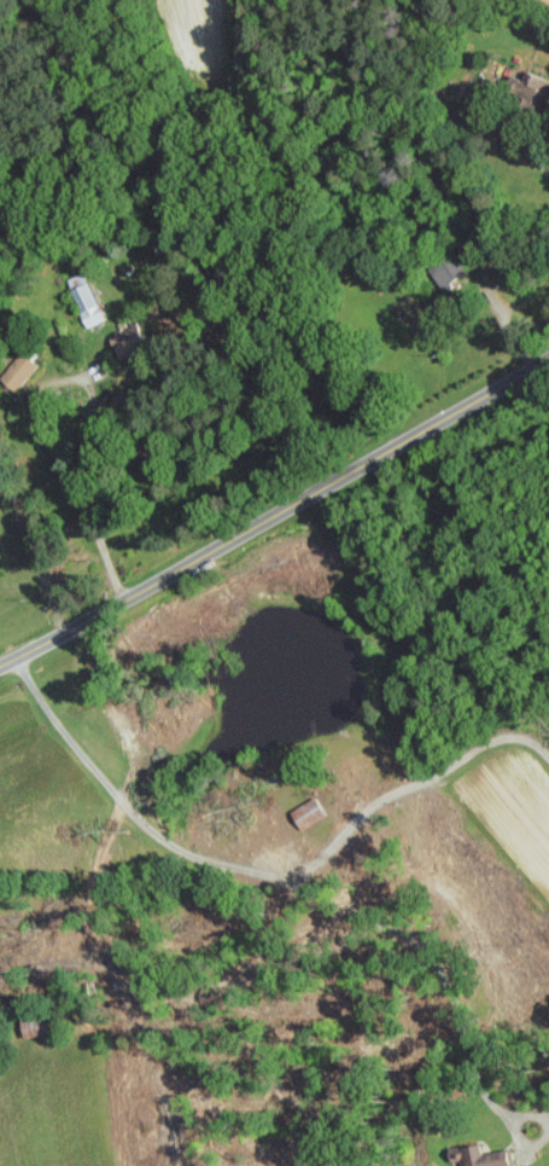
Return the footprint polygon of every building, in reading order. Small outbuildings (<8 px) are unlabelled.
[(85,327),(104,319),(87,280),(68,288),(85,327)] [(11,391),(37,366),(22,351),(0,372),(0,379),(11,391)]
